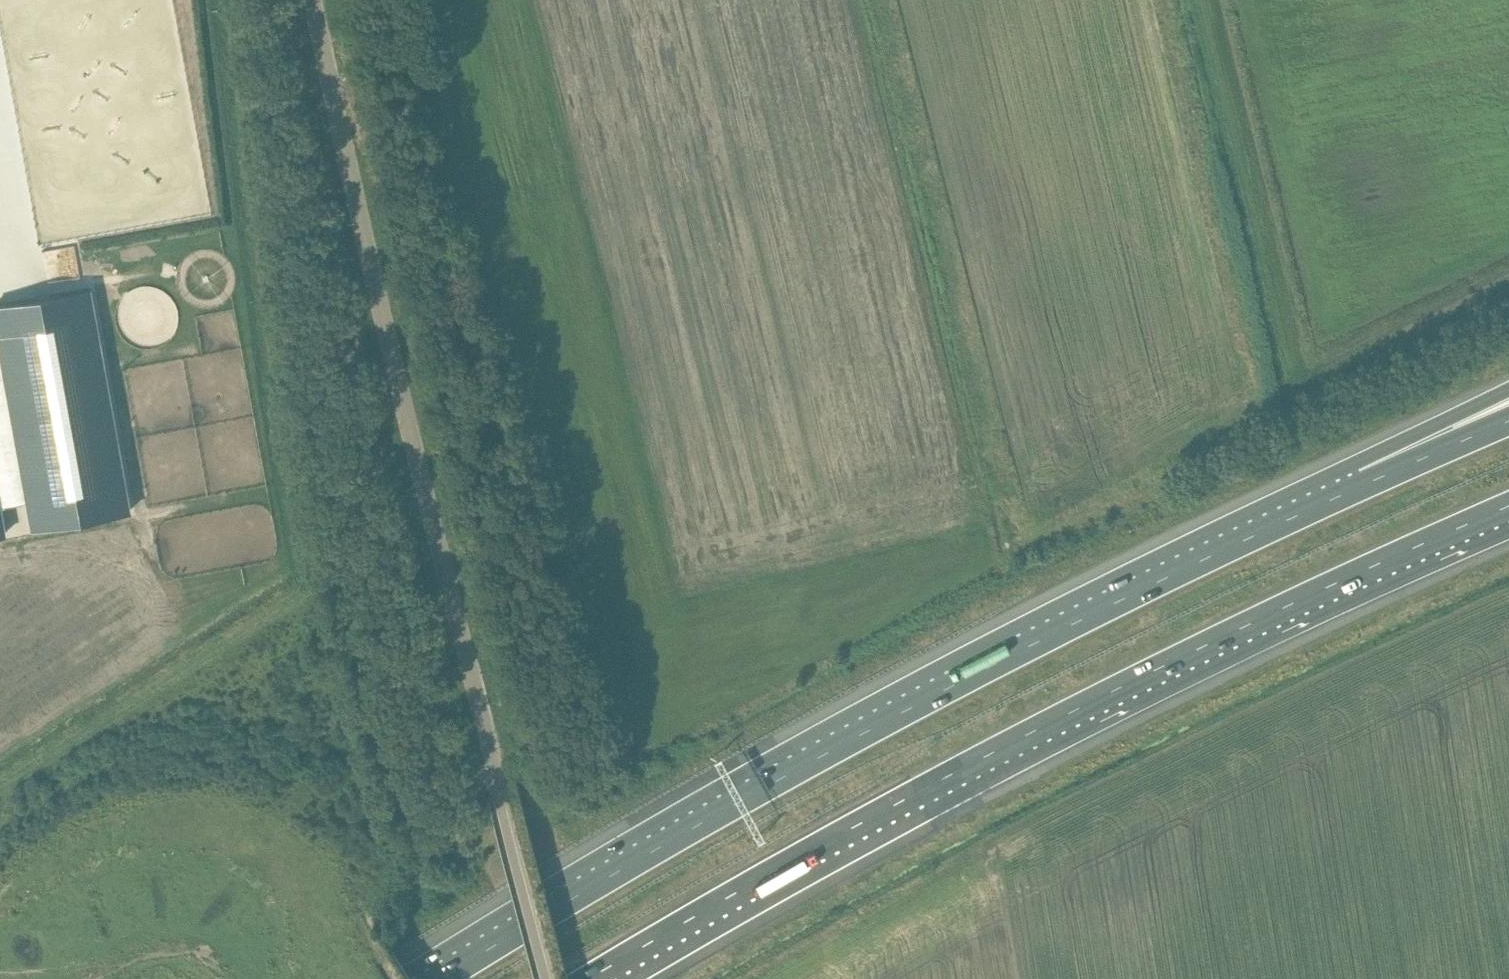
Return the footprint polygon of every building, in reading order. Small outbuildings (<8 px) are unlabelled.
[(21,500),(26,528),(123,510),(83,287),(0,302),(0,503),(21,500)]
